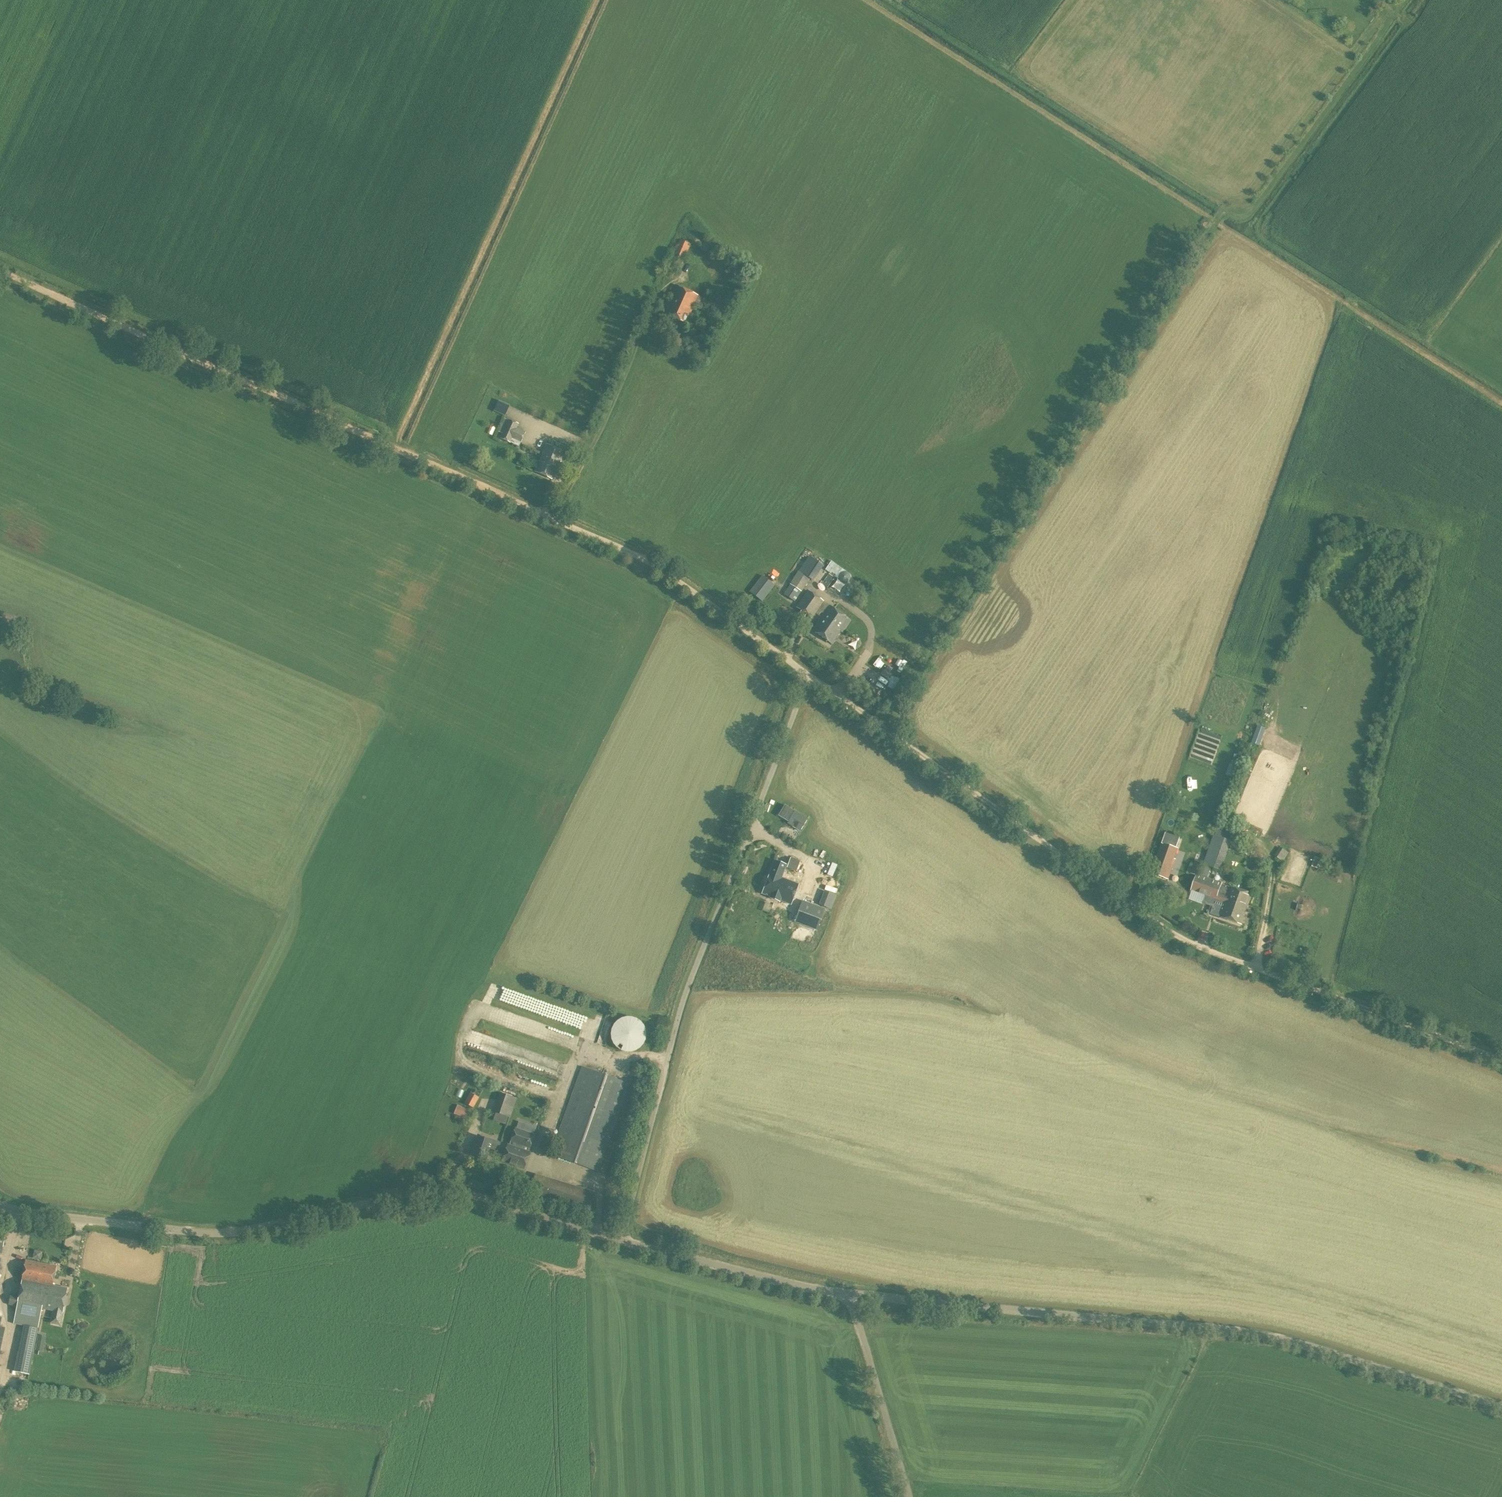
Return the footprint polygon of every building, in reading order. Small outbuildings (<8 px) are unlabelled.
[(677,273),(690,244),(680,240),(673,254),(672,253),(665,268),(677,273)] [(701,308),(705,299),(676,286),(664,314),(686,323),(694,304),(701,308)] [(500,400),(496,411),(508,415),(512,404),(500,400)] [(521,443),(525,432),(517,428),(518,424),(508,419),(500,438),(510,443),(512,439),(521,443)] [(561,462),(565,453),(547,444),(543,453),(544,454),(535,472),(552,479),(560,461),(561,462)] [(831,561),(825,570),(836,577),(842,568),(831,561)] [(790,584),(783,594),(794,601),(801,591),(809,579),(798,571),(790,584)] [(762,601),(774,585),(762,575),(749,591),(762,601)] [(807,590),(796,607),(812,618),(815,614),(821,617),(811,631),(832,645),(843,629),(844,630),(850,622),(848,621),(849,620),(829,606),(823,614),(818,610),(823,602),(807,590)] [(790,636),(785,641),(790,645),(795,639),(790,636)] [(1202,729),(1192,757),(1211,764),(1221,736),(1202,729)] [(1232,776),(1236,766),(1228,763),(1224,774),(1232,776)] [(889,789),(893,791),(903,773),(898,771),(889,789)] [(782,804),(775,816),(799,830),(806,818),(782,804)] [(1218,826),(1215,834),(1229,840),(1232,832),(1218,826)] [(987,838),(983,849),(989,851),(993,840),(987,838)] [(1223,862),(1227,849),(1220,846),(1212,843),(1204,864),(1217,869),(1220,861),(1223,862)] [(1282,861),(1287,852),(1281,848),(1276,857),(1282,861)] [(796,871),(800,861),(790,857),(786,867),(796,871)] [(786,878),(782,876),(786,864),(774,860),(762,893),(791,904),(801,875),(789,870),(786,878)] [(1167,867),(1154,863),(1151,873),(1163,878),(1167,867)] [(1207,879),(1211,867),(1203,864),(1201,869),(1199,876),(1207,879)] [(1201,869),(1193,867),(1191,873),(1197,876),(1199,876),(1201,869)] [(1218,893),(1219,894),(1222,884),(1207,879),(1199,876),(1197,876),(1192,893),(1225,903),(1221,917),(1242,924),(1246,911),(1243,910),(1243,909),(1235,907),(1236,905),(1232,904),(1233,901),(1227,899),(1226,900),(1217,897),(1218,893)] [(1243,910),(1246,911),(1252,894),(1230,887),(1227,896),(1219,894),(1218,893),(1217,897),(1226,900),(1227,899),(1233,901),(1232,904),(1236,905),(1235,907),(1243,909),(1243,910)] [(831,909),(836,895),(824,890),(819,905),(831,909)] [(845,894),(844,907),(855,908),(856,896),(845,894)] [(978,898),(977,906),(990,906),(990,898),(978,898)] [(817,931),(825,909),(802,900),(794,922),(817,931)] [(960,932),(958,940),(969,942),(971,935),(960,932)] [(1093,948),(1090,958),(1099,960),(1102,951),(1093,948)] [(1043,968),(1047,956),(1037,953),(1032,965),(1043,968)] [(911,961),(908,970),(922,974),(925,964),(911,961)] [(937,978),(940,965),(927,962),(924,975),(937,978)] [(970,978),(973,967),(965,965),(962,976),(970,978)] [(1132,994),(1141,997),(1143,990),(1134,988),(1132,994)] [(1151,1015),(1156,1003),(1145,998),(1140,1010),(1151,1015)] [(1213,1023),(1216,1012),(1204,1009),(1201,1020),(1213,1023)] [(1065,1015),(1064,1024),(1077,1026),(1078,1017),(1065,1015)] [(999,1016),(997,1025),(1010,1028),(1012,1019),(999,1016)] [(627,1053),(630,1053),(632,1052),(635,1051),(637,1050),(639,1048),(641,1047),(643,1044),(644,1042),(645,1039),(646,1037),(646,1034),(646,1031),(645,1029),(644,1026),(642,1024),(641,1022),(639,1020),(636,1019),(634,1018),(631,1017),(629,1017),(626,1017),(624,1017),(621,1018),(619,1019),(617,1021),(615,1023),(613,1025),(612,1027),(611,1029),(610,1032),(610,1035),(610,1037),(611,1040),(612,1043),(613,1045),(615,1047),(617,1049),(619,1050),(622,1051),(624,1052),(627,1053)] [(1063,1038),(1074,1039),(1075,1028),(1064,1027),(1063,1038)] [(1120,1033),(1118,1047),(1125,1048),(1127,1034),(1120,1033)] [(1370,1048),(1384,1052),(1386,1044),(1372,1040),(1370,1048)] [(598,1172),(630,1083),(581,1066),(550,1155),(598,1172)] [(473,1108),(479,1097),(470,1093),(464,1103),(473,1108)] [(510,1118),(517,1098),(500,1093),(493,1113),(510,1118)] [(460,1106),(456,1115),(464,1118),(468,1110),(460,1106)] [(528,1151),(535,1134),(516,1127),(515,1127),(509,1141),(510,1141),(509,1144),(507,1144),(502,1159),(524,1167),(530,1152),(528,1151)] [(490,1141),(477,1136),(471,1155),(485,1160),(489,1148),(497,1151),(500,1142),(490,1139),(490,1141)] [(21,1280),(52,1286),(56,1267),(25,1261),(21,1279),(21,1280)] [(17,1307),(13,1324),(38,1329),(42,1309),(52,1311),(49,1323),(60,1325),(67,1289),(52,1286),(21,1280),(18,1297),(10,1296),(8,1305),(17,1307)]
